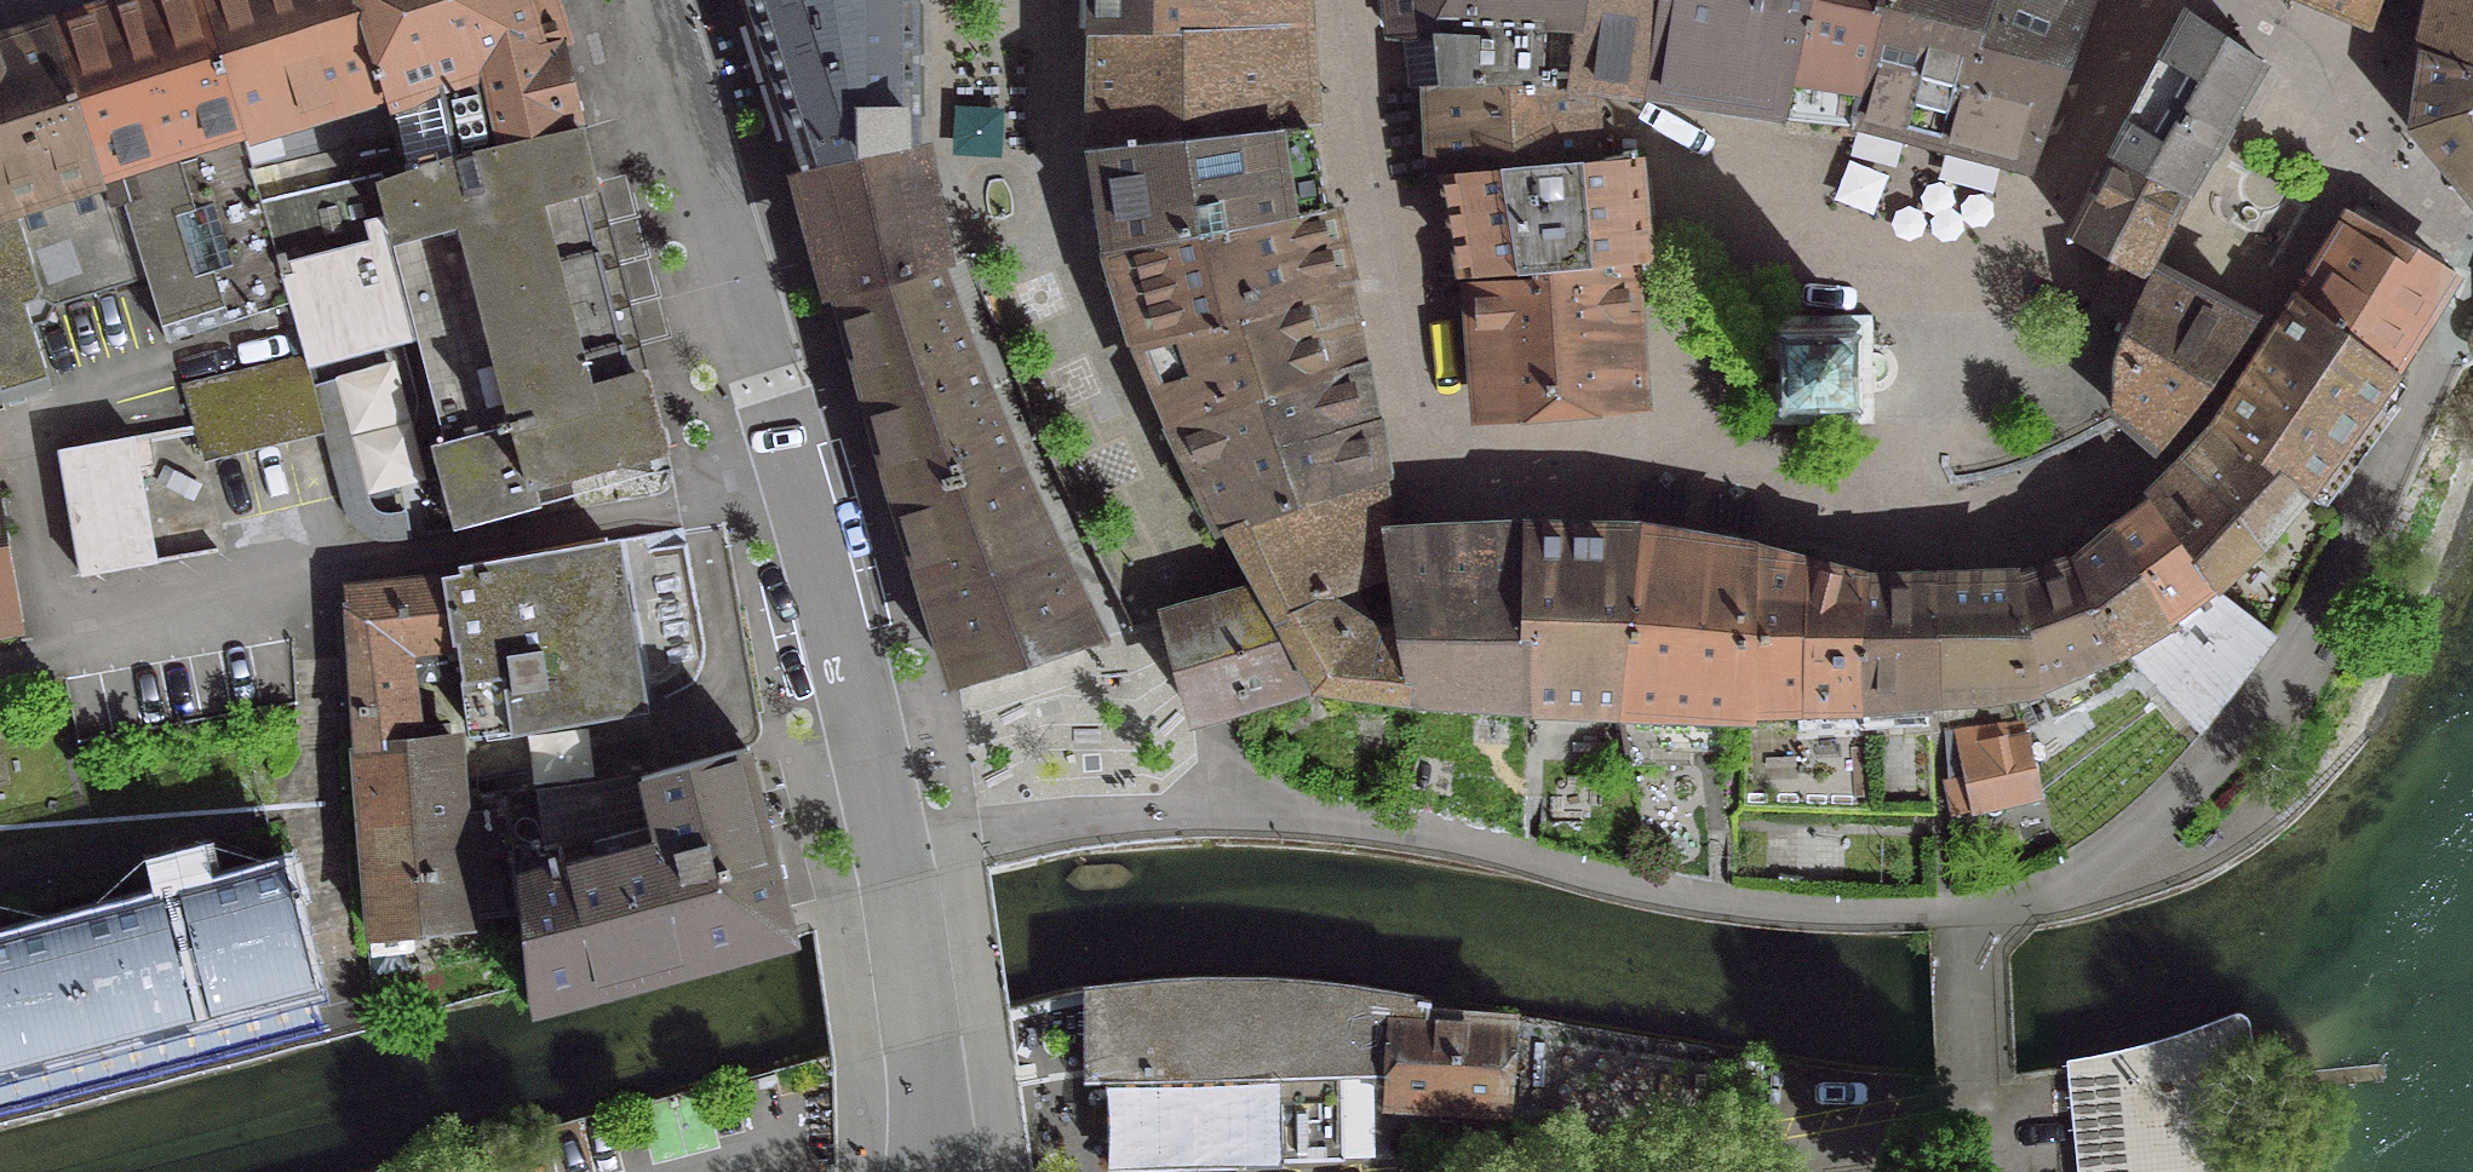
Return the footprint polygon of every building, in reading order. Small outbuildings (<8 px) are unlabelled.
[(248,170),(197,0),(136,0),(47,28),(103,204),(117,199),(128,236),(142,279),(162,342),(282,298),(255,204),(245,171),(248,170)] [(392,137),(381,86),(385,84),(358,0),(197,0),(248,170),(392,137)] [(381,86),(392,137),(395,136),(401,166),(399,170),(574,130),(557,55),(539,0),(358,0),(385,84),(381,86)] [(800,168),(905,145),(903,0),(746,0),(800,168)] [(1090,18),(1090,33),(1204,32),(1204,0),(1090,0),(1090,18)] [(1313,0),(1204,0),(1204,32),(1313,30),(1313,0)] [(1381,29),(1384,35),(1390,38),(1426,40),(1432,88),(1438,88),(1565,86),(1579,0),(1377,0),(1381,29)] [(1808,0),(1579,0),(1565,86),(1563,93),(1567,93),(1582,92),(1583,84),(1781,119),(1808,0)] [(1876,0),(1808,0),(1781,119),(1845,117),(1876,0)] [(1845,117),(1848,117),(2028,163),(2088,0),(1876,0),(1845,117)] [(2368,30),(2382,0),(2299,0),(2368,30)] [(2425,56),(2472,74),(2472,0),(2437,0),(2425,56)] [(2175,31),(2150,81),(2110,161),(2176,200),(2255,64),(2193,21),(2195,19),(2186,14),(2175,31)] [(47,28),(0,43),(0,403),(45,389),(19,305),(33,300),(48,308),(142,279),(128,236),(117,199),(103,204),(47,28)] [(1086,151),(1193,140),(1285,129),(1324,127),(1316,71),(1313,30),(1204,32),(1090,33),(1089,51),(1086,151)] [(2425,56),(2413,129),(2472,199),(2472,74),(2425,56)] [(1582,92),(1567,93),(1563,93),(1565,86),(1438,88),(1442,175),(1569,166),(1569,162),(1587,160),(1586,152),(1585,103),(1585,92),(1582,92)] [(1100,253),(1209,231),(1300,214),(1290,164),(1285,129),(1193,140),(1086,151),(1094,197),(1100,253)] [(575,135),(574,130),(399,170),(400,176),(379,181),(377,175),(255,204),(282,298),(299,358),(176,387),(196,457),(317,428),(301,368),(414,338),(441,443),(430,446),(452,528),(533,506),(528,486),(659,451),(644,393),(634,396),(565,138),(575,135)] [(905,145),(800,168),(837,295),(867,407),(890,490),(1004,458),(960,353),(930,269),(908,162),(905,145)] [(1468,278),(1469,284),(1528,281),(1553,279),(1552,270),(1617,264),(1627,263),(1627,269),(1644,267),(1643,250),(1637,250),(1633,221),(1628,166),(1632,165),(1630,151),(1616,152),(1616,158),(1587,160),(1569,162),(1569,166),(1442,175),(1458,265),(1454,266),(1456,280),(1468,278)] [(2108,262),(2115,265),(2136,274),(2139,269),(2176,200),(2110,161),(2070,240),(2108,262)] [(1172,451),(1183,475),(1383,420),(1373,364),(1358,306),(1358,282),(1346,242),(1344,208),(1300,214),(1209,231),(1100,253),(1128,348),(1151,405),(1162,429),(1172,451)] [(2314,268),(2303,283),(2293,301),(2386,376),(2433,304),(2440,307),(2453,280),(2448,276),(2432,272),(2428,281),(2381,252),(2340,227),(2314,268)] [(1469,284),(1474,336),(1478,392),(1474,393),(1476,401),(1629,391),(1622,326),(1617,264),(1552,270),(1553,279),(1528,281),(1469,284)] [(2113,335),(2106,368),(2106,414),(2119,424),(2122,421),(2154,448),(2188,414),(2231,347),(2250,322),(2139,269),(2136,274),(2115,265),(2093,310),(2115,321),(2113,335)] [(2372,395),(2386,376),(2293,301),(2290,307),(2292,311),(2218,427),(2310,503),(2393,410),(2372,395)] [(1873,317),(1754,318),(1755,372),(1755,425),(1875,424),(1874,370),(1873,317)] [(1183,475),(1214,538),(1389,481),(1395,479),(1383,420),(1183,475)] [(2263,553),(2310,503),(2218,427),(2180,466),(2263,553)] [(141,436),(54,452),(76,578),(151,565),(135,474),(147,472),(141,436)] [(1023,501),(1004,458),(890,490),(952,683),(1091,639),(1045,549),(1023,501)] [(2222,595),(2263,553),(2180,466),(2138,508),(2222,595)] [(1389,481),(1214,538),(1251,587),(1272,617),(1388,578),(1382,525),(1400,525),(1389,481)] [(2173,627),(2222,595),(2138,508),(2104,533),(2173,627)] [(1400,525),(1382,525),(1388,578),(1272,617),(1314,697),(1529,719),(1523,521),(1400,525)] [(1641,521),(1523,521),(1529,719),(1620,723),(1641,521)] [(1740,726),(1758,542),(1641,521),(1620,723),(1740,726)] [(2122,660),(2173,627),(2104,533),(2071,563),(2122,660)] [(1803,718),(1805,555),(1758,542),(1740,726),(1759,726),(1759,719),(1803,718)] [(448,644),(452,644),(466,734),(503,729),(505,736),(642,712),(641,705),(627,707),(601,547),(436,574),(437,580),(448,644)] [(1861,718),(1866,573),(1805,555),(1803,718),(1861,718)] [(2037,697),(2122,660),(2071,563),(2008,572),(2037,697)] [(11,625),(0,567),(0,627),(11,625)] [(2037,697),(2008,572),(1931,573),(1940,710),(2037,697)] [(1940,710),(1931,573),(1866,573),(1861,718),(1940,710)] [(348,730),(349,744),(363,932),(462,922),(449,780),(445,739),(408,743),(398,650),(448,644),(437,580),(342,589),(348,651),(345,651),(348,730)] [(1161,624),(1191,734),(1314,697),(1272,617),(1251,587),(1157,608),(1161,624)] [(2266,634),(2222,595),(2173,627),(2122,660),(2190,728),(2266,634)] [(1991,727),(1939,733),(1944,817),(2034,794),(2016,722),(1991,727)] [(1819,739),(1819,740),(1821,802),(1860,802),(1857,737),(1819,739)] [(648,830),(509,864),(515,917),(522,992),(784,923),(738,749),(636,779),(648,830)] [(471,777),(449,780),(462,922),(515,917),(509,864),(508,847),(502,795),(502,791),(473,796),(471,777)] [(544,790),(502,795),(508,847),(549,835),(544,790)] [(0,938),(0,1089),(192,1040),(186,1015),(204,1010),(210,1035),(312,1009),(277,867),(169,895),(0,938)] [(1082,1078),(1106,1077),(1107,1169),(1271,1164),(1271,1162),(1337,1160),(1335,1072),(1387,1071),(1390,1017),(1422,1019),(1423,1003),(1359,992),(1288,985),(1233,982),(1178,983),(1082,992),(1082,1078)] [(1498,1107),(1503,1024),(1422,1019),(1390,1017),(1387,1071),(1385,1100),(1438,1104),(1437,1118),(1472,1120),(1473,1106),(1498,1107)] [(2066,1067),(2076,1171),(2214,1171),(2206,1084),(2248,1079),(2238,1027),(2234,1022),(2229,1020),(2153,1046),(2066,1067)]
